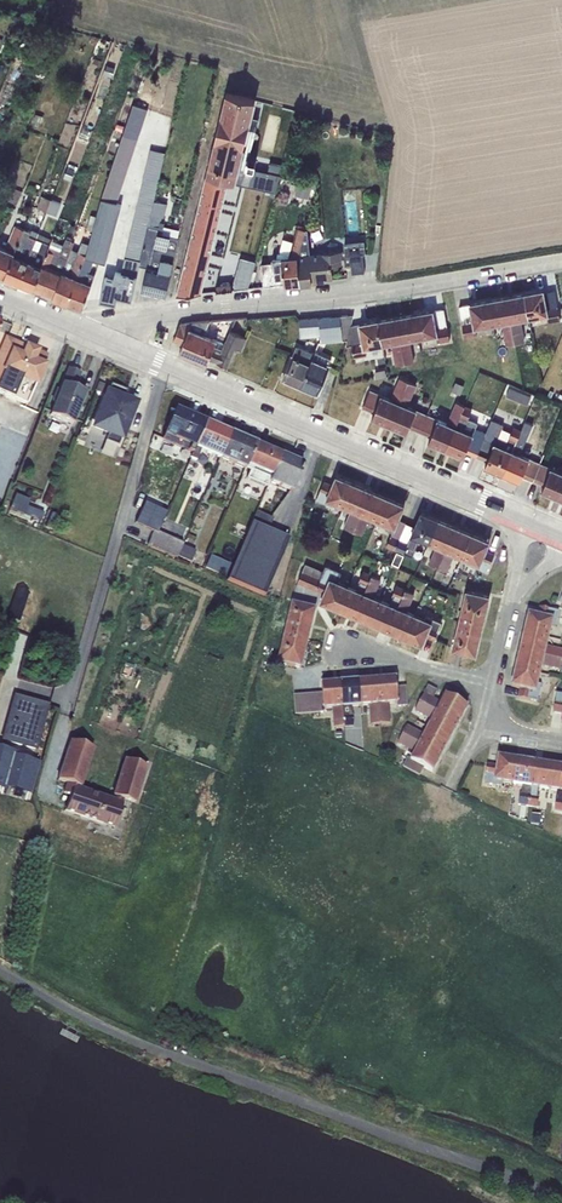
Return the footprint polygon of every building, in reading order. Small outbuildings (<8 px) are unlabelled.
[(269,196),(273,197),(282,164),(270,161),(267,172),(240,166),(245,146),(243,146),(249,123),(250,123),(256,100),(225,93),(176,295),(200,292),(228,181),(270,190),(269,196)] [(133,102),(100,198),(116,203),(147,107),(133,102)] [(139,265),(154,200),(165,152),(150,148),(121,273),(116,272),(114,279),(104,277),(99,299),(115,303),(117,296),(131,299),(139,265)] [(302,184),(298,183),(295,195),(309,198),(311,188),(316,189),(318,183),(303,178),(302,184)] [(3,183),(0,193),(0,197),(17,203),(21,190),(3,183)] [(47,211),(52,199),(41,195),(37,207),(47,211)] [(85,255),(94,258),(105,263),(121,204),(116,203),(100,198),(96,216),(92,230),(89,243),(85,255)] [(61,202),(52,199),(47,211),(56,215),(61,202)] [(166,203),(154,200),(139,265),(146,266),(141,291),(165,296),(178,238),(158,233),(162,216),(163,217),(166,203)] [(92,230),(96,216),(90,215),(86,229),(92,230)] [(280,284),(300,283),(297,255),(305,229),(305,226),(297,224),(292,241),(282,238),(279,253),(277,252),(276,258),(271,258),(271,261),(261,262),(263,283),(279,281),(280,284)] [(23,228),(14,225),(4,249),(0,247),(0,275),(4,276),(23,228)] [(19,283),(39,233),(31,229),(30,231),(23,228),(4,276),(19,283)] [(342,263),(341,250),(309,253),(307,229),(305,229),(297,255),(300,283),(324,280),(324,277),(332,276),(331,264),(342,263)] [(32,289),(51,239),(51,238),(39,233),(19,283),(32,289)] [(32,289),(52,297),(72,249),(75,242),(66,238),(63,244),(51,239),(32,289)] [(344,250),(341,250),(342,263),(351,263),(352,273),(364,272),(362,253),(365,253),(364,240),(343,242),(344,250)] [(72,249),(52,297),(67,304),(68,302),(85,255),(89,243),(81,241),(78,251),(72,249)] [(85,255),(68,302),(82,308),(94,274),(89,272),(94,258),(85,255)] [(240,257),(231,289),(248,288),(255,262),(240,257)] [(231,282),(216,284),(217,291),(231,289),(231,282)] [(543,290),(524,293),(528,318),(546,315),(547,322),(559,320),(554,290),(543,292),(543,290)] [(524,293),(506,296),(515,343),(516,344),(525,342),(521,320),(528,318),(524,293)] [(506,296),(488,299),(493,324),(501,323),(506,345),(515,343),(506,296)] [(470,304),(459,306),(465,337),(477,334),(475,327),(493,324),(488,299),(470,303),(470,304)] [(432,310),(413,313),(419,338),(436,335),(437,342),(449,340),(443,308),(432,310)] [(413,313),(396,317),(404,364),(414,362),(410,339),(419,338),(413,313)] [(340,315),(342,340),(347,339),(350,325),(353,314),(340,315)] [(340,315),(318,317),(319,336),(320,342),(342,340),(340,315)] [(300,338),(319,336),(318,317),(299,319),(300,338)] [(396,317),(378,320),(382,345),(391,343),(395,365),(404,364),(396,317)] [(191,321),(180,323),(172,341),(182,345),(179,352),(206,363),(208,358),(216,362),(224,343),(203,333),(209,320),(191,321)] [(378,320),(350,325),(347,339),(345,346),(351,345),(354,358),(366,355),(364,348),(382,345),(378,320)] [(216,362),(226,366),(234,347),(241,350),(246,337),(230,329),(224,343),(216,362)] [(164,333),(158,331),(155,338),(162,340),(164,333)] [(26,404),(34,386),(36,387),(46,365),(43,364),(46,357),(6,340),(0,353),(0,394),(26,404)] [(296,346),(282,378),(300,386),(315,353),(296,346)] [(315,353),(300,386),(317,393),(329,364),(328,364),(331,358),(316,351),(315,353)] [(54,402),(49,415),(73,424),(85,393),(73,388),(79,373),(67,368),(59,390),(56,389),(51,401),(54,402)] [(374,371),(375,379),(387,377),(385,369),(374,371)] [(370,389),(362,406),(374,411),(371,417),(389,424),(408,380),(399,377),(390,398),(381,393),(381,394),(370,389)] [(408,380),(389,424),(406,432),(408,426),(419,431),(427,413),(408,405),(416,384),(408,380)] [(464,386),(456,382),(451,390),(460,394),(464,386)] [(105,389),(89,429),(107,436),(105,441),(116,446),(117,446),(134,404),(122,400),(125,391),(109,385),(107,390),(105,389)] [(509,386),(506,395),(528,405),(531,396),(509,386)] [(427,413),(419,431),(430,435),(428,441),(445,449),(464,405),(455,401),(446,422),(427,413)] [(464,405),(445,449),(463,456),(465,451),(476,455),(485,432),(475,427),(477,422),(468,418),(472,408),(464,405)] [(173,410),(161,439),(191,452),(204,422),(195,418),(174,408),(173,410)] [(485,432),(476,455),(487,459),(484,465),(502,473),(521,429),(513,426),(511,431),(501,428),(503,424),(490,419),(485,432)] [(230,432),(204,422),(191,452),(189,457),(195,460),(200,450),(219,458),(230,432)] [(521,429),(502,473),(519,480),(521,475),(532,479),(539,462),(519,453),(530,426),(525,423),(522,430),(521,429)] [(230,432),(219,458),(244,469),(244,468),(255,443),(230,432)] [(116,446),(105,441),(100,453),(111,458),(116,446)] [(255,443),(244,468),(249,470),(245,478),(266,487),(268,482),(280,454),(255,443)] [(280,454),(268,482),(290,492),(302,464),(280,454)] [(532,479),(543,484),(541,490),(558,497),(561,489),(561,463),(559,470),(539,462),(532,479)] [(323,481),(315,498),(332,505),(333,502),(343,506),(353,482),(336,475),(332,484),(323,481)] [(353,482),(343,506),(351,510),(349,517),(348,516),(343,528),(352,532),(370,490),(353,482)] [(370,490),(352,532),(361,535),(368,517),(376,521),(387,497),(370,490)] [(30,500),(15,494),(9,509),(39,521),(43,513),(27,506),(30,500)] [(387,497),(376,521),(386,525),(385,528),(392,531),(386,545),(395,550),(406,523),(398,519),(404,504),(387,497)] [(272,518),(255,511),(251,522),(268,530),(272,518)] [(406,523),(395,550),(403,553),(404,552),(412,556),(419,539),(428,543),(438,519),(421,512),(414,526),(406,523)] [(57,515),(50,513),(44,528),(51,531),(57,515)] [(438,519),(428,543),(435,546),(427,564),(437,568),(455,526),(438,519)] [(268,530),(251,522),(226,580),(264,596),(288,538),(268,530)] [(455,526),(437,568),(446,571),(451,560),(450,560),(453,553),(462,557),(471,533),(455,526)] [(176,558),(176,557),(181,545),(182,542),(153,530),(147,545),(176,558)] [(471,533),(462,557),(471,561),(470,564),(486,571),(489,563),(490,563),(494,554),(485,550),(489,541),(471,533)] [(181,545),(176,557),(190,563),(195,551),(181,545)] [(230,565),(211,556),(205,568),(225,577),(230,565)] [(323,570),(305,563),(297,581),(315,588),(323,570)] [(323,570),(315,588),(324,591),(320,601),(337,608),(347,584),(338,580),(341,571),(325,565),(323,570)] [(347,584),(337,608),(354,615),(364,592),(368,583),(371,574),(372,573),(363,570),(358,580),(359,581),(356,588),(347,584)] [(368,583),(376,587),(380,578),(371,574),(368,583)] [(364,592),(373,595),(376,587),(368,583),(364,592)] [(381,599),(371,622),(387,630),(405,588),(396,584),(389,602),(381,599)] [(16,588),(6,618),(18,622),(28,592),(16,588)] [(405,588),(387,630),(404,637),(414,613),(407,610),(414,593),(405,588)] [(459,619),(482,625),(489,595),(465,589),(458,619),(459,619)] [(364,592),(354,615),(371,622),(381,599),(373,595),(364,592)] [(315,610),(291,604),(288,618),(312,624),(315,610)] [(559,612),(540,608),(538,617),(528,614),(524,633),(549,639),(551,628),(555,629),(559,612)] [(414,613),(404,637),(421,644),(425,635),(434,639),(442,621),(432,617),(430,620),(414,613)] [(312,624),(288,618),(284,634),(308,639),(312,624)] [(459,619),(452,648),(455,649),(457,650),(475,654),(482,625),(459,619)] [(524,633),(520,651),(544,657),(561,661),(561,650),(547,647),(549,639),(524,633)] [(308,639),(284,634),(281,644),(306,650),(308,639)] [(306,650),(281,644),(277,663),(301,669),(306,650)] [(544,657),(520,651),(515,668),(540,674),(542,665),(544,657)] [(542,665),(561,670),(561,669),(561,661),(544,657),(542,665)] [(121,674),(130,677),(134,666),(125,663),(121,674)] [(540,674),(515,668),(511,687),(521,689),(518,698),(528,700),(529,700),(537,702),(541,685),(538,685),(540,674)] [(395,678),(377,680),(380,725),(390,724),(389,705),(397,704),(397,707),(407,706),(406,687),(396,687),(395,678)] [(370,726),(380,725),(377,680),(358,681),(360,706),(371,705),(371,714),(369,714),(370,726)] [(358,681),(340,683),(344,727),(353,727),(353,715),(351,715),(351,707),(360,706),(358,681)] [(340,683),(321,684),(322,694),(313,695),(315,714),(324,713),(323,710),(332,709),(334,728),(344,727),(340,683)] [(418,702),(458,723),(467,707),(445,695),(441,702),(433,698),(437,691),(428,687),(424,694),(423,693),(418,702)] [(556,694),(553,712),(561,714),(561,695),(556,694)] [(313,695),(294,696),(295,715),(315,714),(313,695)] [(46,705),(14,696),(2,739),(35,748),(46,705)] [(427,728),(450,739),(458,723),(418,702),(414,711),(431,720),(427,728)] [(401,734),(441,756),(450,739),(427,728),(423,736),(416,732),(416,731),(406,725),(401,734)] [(402,767),(420,776),(424,768),(432,773),(441,756),(401,734),(397,743),(407,748),(408,748),(414,751),(410,759),(407,758),(402,767)] [(92,747),(70,740),(57,780),(79,787),(92,747)] [(31,794),(40,762),(16,755),(17,751),(0,747),(0,789),(6,791),(7,787),(31,794)] [(502,784),(512,785),(517,760),(498,757),(496,767),(487,766),(484,785),(502,787),(502,784)] [(73,786),(64,811),(113,827),(123,799),(135,803),(146,766),(123,758),(110,800),(73,786)] [(534,763),(517,760),(512,785),(521,787),(520,794),(519,794),(518,806),(520,806),(519,818),(525,819),(526,807),(528,807),(534,763)] [(528,807),(537,809),(539,798),(537,798),(539,789),(549,790),(552,765),(534,763),(528,807)] [(552,765),(549,790),(557,792),(561,793),(561,767),(552,765)] [(557,792),(554,811),(561,812),(561,793),(557,792)] [(542,816),(532,815),(531,824),(534,825),(540,826),(542,816)]
